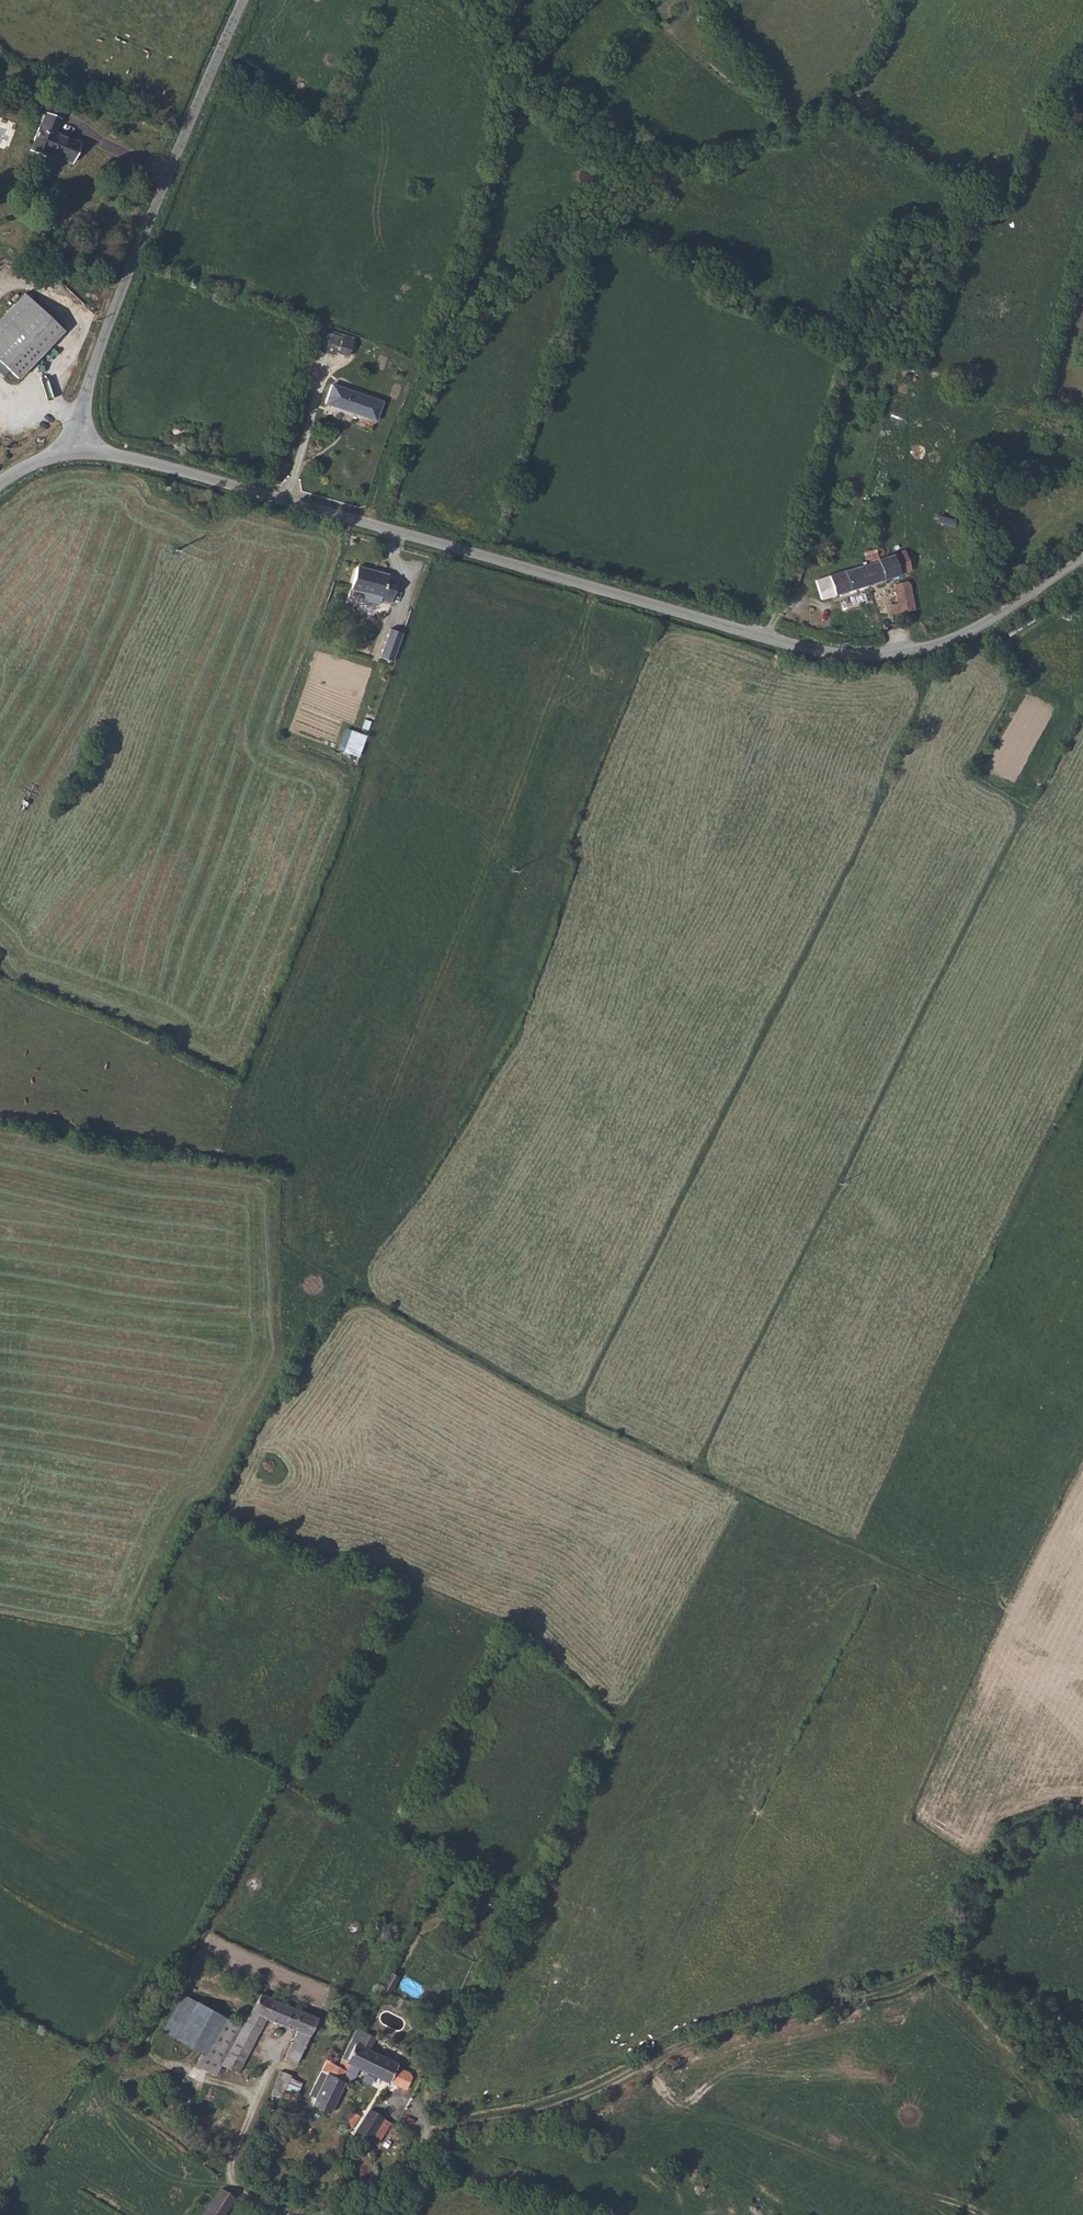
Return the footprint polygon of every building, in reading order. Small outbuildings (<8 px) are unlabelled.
[(28,150),(44,156),(46,152),(72,162),(80,140),(55,130),(60,117),(44,111),(28,150)] [(36,306),(23,294),(0,319),(0,344),(36,306)] [(0,344),(0,363),(17,379),(63,331),(36,306),(0,344)] [(317,332),(312,351),(333,357),(335,351),(347,355),(350,342),(338,338),(317,332)] [(332,386),(326,405),(374,423),(382,403),(332,386)] [(862,565),(868,584),(907,572),(911,571),(905,548),(878,556),(882,550),(881,547),(864,551),(867,563),(862,565)] [(383,599),(392,577),(389,576),(388,574),(358,565),(353,586),(383,595),(382,599),(383,599)] [(821,598),(868,584),(862,565),(831,573),(831,576),(816,580),(821,598)] [(398,579),(392,577),(383,599),(392,602),(398,579)] [(890,613),(913,610),(908,579),(893,583),(896,601),(889,603),(890,613)] [(391,627),(381,655),(394,660),(404,632),(391,627)] [(359,756),(368,734),(347,726),(338,748),(359,756)] [(158,2028),(203,2053),(224,2015),(179,1990),(158,2028)] [(288,2055),(299,2060),(320,2018),(260,1993),(243,2027),(224,2015),(203,2053),(197,2063),(216,2075),(224,2065),(238,2071),(266,2017),(300,2031),(288,2055)] [(396,2068),(398,2064),(355,2042),(347,2059),(355,2063),(407,2090),(412,2079),(409,2078),(409,2075),(396,2068)] [(351,2071),(339,2065),(331,2060),(325,2073),(327,2074),(313,2104),(331,2112),(348,2077),(350,2078),(355,2077),(357,2075),(362,2067),(355,2063),(351,2071)] [(274,2085),(285,2090),(292,2076),(282,2071),(274,2085)] [(270,2100),(277,2104),(281,2098),(273,2094),(270,2100)] [(359,2114),(351,2110),(343,2123),(353,2128),(359,2114)] [(385,2119),(371,2110),(354,2137),(369,2146),(371,2142),(385,2119)] [(385,2119),(371,2142),(378,2146),(392,2123),(385,2119)] [(317,2135),(310,2131),(307,2136),(313,2141),(317,2135)] [(236,2200),(221,2190),(205,2214),(226,2214),(236,2200)]
